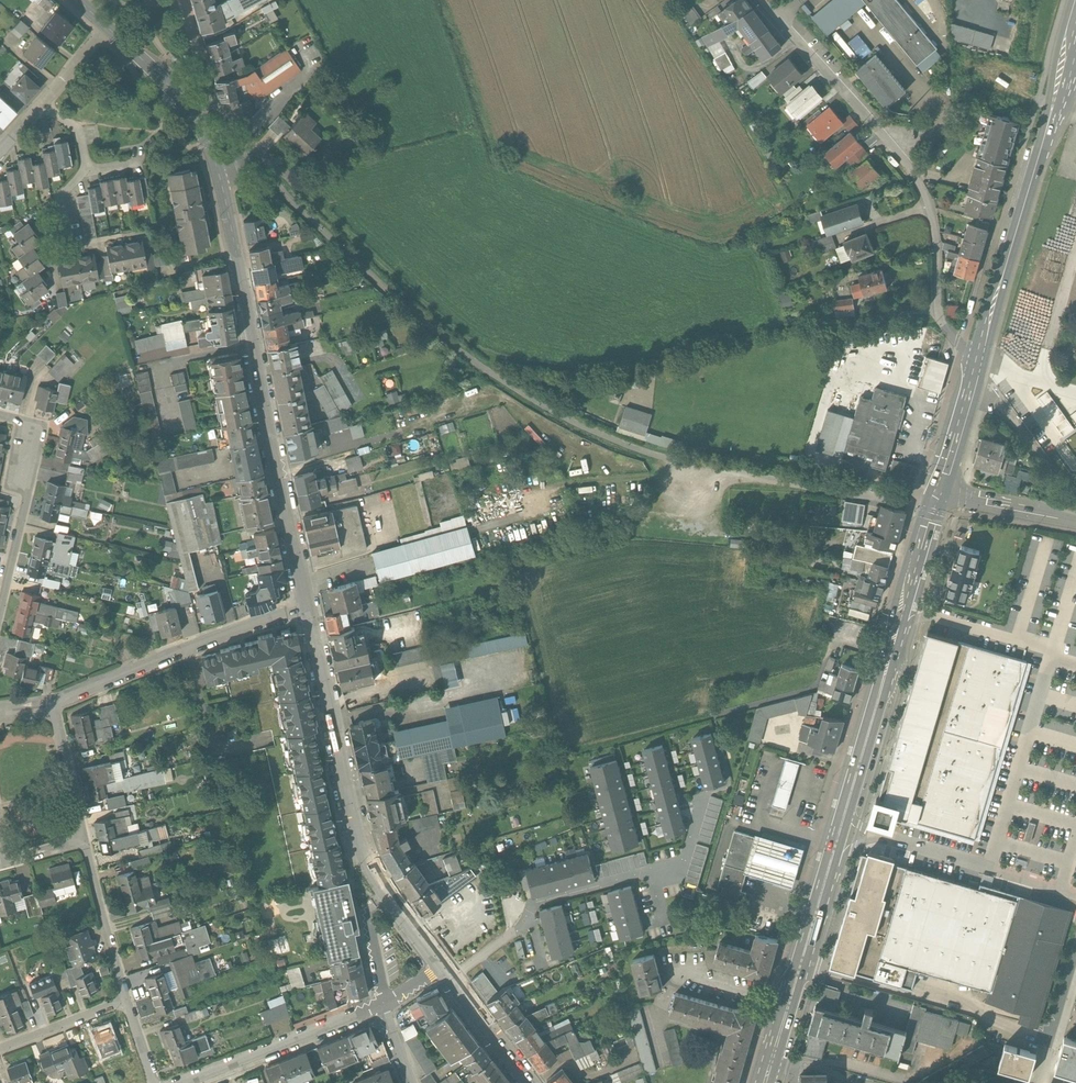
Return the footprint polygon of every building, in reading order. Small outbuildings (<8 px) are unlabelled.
[(51,0),(41,0),(38,3),(48,11),(55,3),(51,0)] [(197,16),(215,7),(213,1),(213,0),(192,0),(197,16)] [(213,1),(215,7),(219,5),(227,30),(261,9),(264,13),(271,10),(266,0),(215,0),(213,1)] [(720,12),(723,16),(722,17),(727,23),(753,9),(745,0),(736,0),(720,12)] [(897,0),(862,0),(917,65),(937,49),(897,0)] [(215,7),(197,16),(203,38),(216,35),(222,33),(227,30),(219,5),(215,7)] [(693,6),(683,13),(691,25),(702,18),(693,6)] [(727,23),(722,26),(726,33),(727,33),(734,29),(735,27),(737,29),(739,27),(751,42),(741,50),(746,56),(756,48),(764,59),(781,47),(753,9),(727,23)] [(72,25),(55,12),(43,26),(41,24),(39,27),(59,42),(72,25)] [(27,15),(22,20),(29,26),(29,27),(34,22),(27,15)] [(21,19),(11,31),(18,38),(29,26),(22,20),(21,19)] [(994,36),(951,24),(952,38),(990,50),(994,36)] [(722,26),(702,37),(708,47),(729,35),(727,33),(726,33),(722,26)] [(234,32),(224,35),(225,39),(226,39),(228,45),(240,41),(239,38),(236,39),(234,32)] [(54,48),(36,35),(23,53),(41,66),(54,48)] [(225,39),(205,45),(209,60),(230,53),(228,45),(226,39),(225,39)] [(243,46),(236,50),(238,56),(240,56),(241,58),(244,57),(243,54),(245,53),(243,46)] [(286,49),(247,76),(236,78),(237,85),(234,86),(236,98),(237,98),(238,101),(248,99),(263,97),(302,71),(286,49)] [(230,53),(209,60),(214,75),(215,82),(235,78),(233,69),(241,66),(239,58),(231,60),(230,53)] [(725,53),(715,59),(721,70),(732,64),(725,53)] [(905,91),(875,56),(856,72),(886,108),(905,91)] [(802,75),(789,59),(769,76),(782,92),(792,83),(802,75)] [(732,65),(723,69),(726,74),(734,69),(732,65)] [(241,66),(233,69),(235,78),(236,78),(247,76),(247,74),(245,74),(244,72),(243,73),(241,66)] [(762,71),(747,82),(752,89),(767,78),(762,71)] [(39,88),(24,75),(11,89),(26,102),(39,88)] [(235,78),(215,82),(219,101),(225,100),(236,98),(234,86),(237,85),(236,78),(235,78)] [(792,83),(782,92),(786,97),(796,89),(792,83)] [(971,87),(963,85),(961,92),(968,94),(971,87)] [(786,97),(785,98),(790,103),(804,91),(800,86),(796,89),(786,97)] [(790,103),(789,105),(799,117),(822,99),(811,86),(804,91),(790,103)] [(0,97),(0,125),(6,118),(9,120),(16,112),(0,97)] [(236,98),(225,100),(227,113),(232,112),(234,120),(251,117),(248,99),(238,101),(237,98),(236,98)] [(276,102),(264,109),(269,117),(281,110),(276,102)] [(818,119),(812,124),(823,138),(841,122),(830,109),(818,119)] [(303,113),(283,134),(304,154),(317,140),(307,131),(315,123),(303,113)] [(981,113),(972,145),(980,147),(989,115),(981,113)] [(814,114),(804,122),(809,127),(812,124),(818,119),(814,114)] [(1003,118),(989,115),(980,147),(978,157),(980,157),(1007,166),(1012,147),(1013,148),(1015,141),(1014,141),(1019,123),(1009,120),(1010,119),(1003,117),(1003,118)] [(278,116),(268,128),(277,136),(287,125),(278,116)] [(850,132),(827,151),(839,164),(846,158),(861,145),(850,132)] [(67,137),(60,139),(60,137),(53,138),(54,144),(58,167),(72,164),(67,137)] [(54,144),(48,145),(48,147),(42,148),(44,159),(47,175),(60,173),(58,167),(54,144)] [(861,145),(846,158),(851,164),(866,151),(861,145)] [(866,151),(851,164),(855,170),(868,159),(869,160),(871,158),(866,151)] [(29,152),(23,153),(23,152),(16,153),(18,162),(21,182),(34,180),(31,165),(29,152)] [(1007,166),(980,157),(976,172),(973,171),(971,180),(973,180),(969,194),(970,195),(997,202),(1007,166)] [(44,159),(37,161),(38,163),(31,165),(34,180),(36,188),(49,185),(47,175),(44,159)] [(855,170),(848,176),(860,191),(872,181),(880,174),(879,173),(869,160),(868,159),(855,170)] [(18,162),(11,164),(11,165),(5,166),(7,178),(10,194),(23,192),(21,182),(18,162)] [(880,174),(872,181),(877,186),(888,177),(882,170),(879,173),(880,174)] [(194,173),(185,175),(184,172),(167,175),(170,193),(173,211),(175,210),(176,217),(175,218),(178,237),(179,237),(182,253),(197,250),(197,247),(208,245),(206,233),(205,233),(204,228),(208,227),(206,212),(202,213),(201,205),(204,204),(201,189),(197,189),(194,173)] [(125,177),(120,178),(119,175),(112,177),(117,202),(129,200),(125,177)] [(117,202),(112,177),(105,178),(105,181),(100,182),(100,183),(104,205),(117,202)] [(139,179),(133,180),(133,177),(128,178),(126,179),(129,200),(130,204),(143,202),(139,179)] [(0,179),(0,205),(12,203),(10,194),(7,178),(0,179)] [(100,183),(93,185),(93,188),(87,189),(88,194),(89,200),(91,207),(92,212),(105,209),(104,205),(100,183)] [(88,194),(76,196),(78,203),(89,200),(88,194)] [(997,202),(970,195),(965,210),(966,210),(980,214),(992,218),(997,202)] [(89,200),(78,203),(79,209),(91,207),(89,200)] [(823,217),(822,217),(822,220),(827,234),(862,222),(856,206),(823,217)] [(91,207),(79,209),(80,215),(92,213),(92,212),(91,207)] [(980,214),(966,210),(964,216),(976,220),(978,220),(980,214)] [(821,211),(807,215),(810,224),(822,220),(822,217),(823,217),(821,211)] [(92,213),(80,215),(81,221),(93,219),(92,213)] [(93,219),(81,221),(82,227),(94,225),(93,219)] [(261,219),(243,223),(247,241),(265,237),(261,219)] [(21,220),(9,228),(13,233),(24,225),(21,220)] [(978,220),(976,220),(974,227),(988,231),(990,224),(978,220)] [(293,229),(289,230),(291,236),(300,234),(302,234),(298,222),(292,226),(293,229)] [(24,225),(13,233),(20,242),(12,248),(19,257),(33,247),(39,242),(33,233),(34,232),(28,223),(24,225)] [(94,225),(82,227),(83,233),(95,231),(94,225)] [(974,227),(969,225),(964,239),(984,245),(988,231),(974,227)] [(95,231),(83,233),(84,240),(96,237),(95,231)] [(302,234),(300,234),(301,241),(314,238),(312,231),(302,234)] [(832,234),(806,244),(809,251),(821,246),(823,254),(837,249),(832,234)] [(866,234),(844,242),(845,245),(843,246),(844,249),(847,248),(848,253),(850,253),(853,259),(867,254),(869,255),(871,254),(872,253),(873,252),(873,250),(873,248),(872,247),(871,246),(866,234)] [(984,245),(964,239),(963,244),(960,255),(979,260),(984,245)] [(959,248),(941,242),(942,250),(948,251),(957,254),(959,248)] [(142,243),(124,246),(129,269),(146,266),(144,255),(142,243)] [(124,246),(106,250),(107,256),(111,273),(129,269),(124,246)] [(267,246),(249,251),(252,267),(284,260),(282,251),(268,254),(267,246)] [(19,257),(18,257),(24,265),(16,271),(23,281),(37,271),(43,266),(36,256),(38,255),(33,247),(19,257)] [(181,250),(152,256),(154,268),(184,262),(181,250)] [(957,254),(948,251),(947,254),(945,253),(944,256),(946,256),(946,257),(955,260),(957,254)] [(151,254),(144,255),(146,266),(147,270),(154,269),(151,254)] [(95,255),(76,259),(80,282),(99,278),(96,261),(95,255)] [(979,260),(960,255),(954,273),(973,279),(979,260)] [(107,256),(101,257),(102,260),(105,277),(106,283),(112,281),(111,273),(107,256)] [(284,260),(252,267),(255,286),(274,281),(275,281),(274,274),(303,267),(300,256),(284,260)] [(76,259),(59,262),(63,285),(80,282),(76,259)] [(102,260),(96,261),(99,278),(105,277),(102,260)] [(226,267),(202,272),(203,281),(206,297),(216,296),(215,294),(230,292),(226,267)] [(882,270),(859,276),(861,284),(853,286),(855,297),(887,288),(882,270)] [(23,281),(22,281),(28,290),(21,295),(27,304),(38,297),(48,289),(41,280),(43,279),(37,271),(23,281)] [(274,281),(255,286),(258,299),(277,295),(277,296),(289,293),(287,285),(279,288),(278,289),(276,289),(274,281)] [(297,283),(287,285),(289,293),(299,291),(297,283)] [(64,292),(55,293),(58,307),(64,306),(67,305),(64,292)] [(230,292),(215,294),(216,296),(206,297),(190,300),(191,309),(199,308),(198,305),(207,303),(208,310),(232,306),(230,292)] [(277,295),(258,299),(261,312),(283,308),(282,305),(279,306),(278,304),(280,301),(281,302),(291,299),(289,293),(277,296),(277,295)] [(128,295),(114,298),(118,313),(132,311),(128,295)] [(38,297),(27,304),(31,309),(41,302),(38,297)] [(853,299),(834,301),(835,310),(854,308),(853,299)] [(952,316),(955,306),(948,305),(946,315),(952,316)] [(58,307),(53,309),(46,316),(53,323),(67,310),(64,306),(58,307)] [(232,306),(208,310),(209,317),(211,327),(194,330),(198,345),(202,346),(237,337),(232,306)] [(283,308),(261,312),(263,326),(294,320),(294,316),(293,313),(284,314),(283,315),(281,315),(280,311),(283,310),(283,308)] [(209,317),(161,325),(161,326),(156,327),(157,334),(163,333),(166,346),(167,350),(186,346),(183,332),(194,330),(211,327),(209,317)] [(294,320),(263,326),(267,349),(288,345),(287,338),(290,337),(289,335),(300,333),(299,326),(303,325),(302,318),(294,320)] [(71,338),(64,331),(58,337),(65,344),(71,338)] [(157,334),(140,338),(143,352),(166,346),(163,333),(157,334)] [(288,345),(267,349),(272,371),(297,366),(300,365),(296,343),(288,345)] [(55,354),(45,345),(36,355),(46,364),(55,354)] [(238,352),(210,358),(217,392),(243,387),(245,387),(242,372),(243,372),(242,366),(241,367),(238,352)] [(63,355),(48,372),(58,381),(74,365),(63,355)] [(949,363),(926,356),(917,385),(940,392),(949,363)] [(272,371),(278,400),(303,395),(297,366),(272,371)] [(0,381),(0,398),(8,400),(14,373),(3,370),(0,381)] [(352,406),(332,370),(320,376),(341,412),(352,406)] [(148,371),(135,374),(139,393),(151,390),(152,390),(148,371)] [(183,372),(171,374),(173,386),(174,386),(175,392),(187,390),(183,372)] [(27,376),(14,373),(8,400),(20,403),(27,376)] [(57,392),(37,387),(35,397),(38,398),(36,407),(52,411),(55,401),(65,403),(69,386),(59,383),(57,392)] [(341,415),(324,384),(313,390),(329,418),(341,415)] [(1029,385),(1013,397),(1047,441),(1063,429),(1029,385)] [(217,392),(214,393),(221,426),(250,420),(243,387),(217,392)] [(873,399),(861,396),(843,457),(886,470),(898,427),(900,428),(906,409),(903,408),(907,396),(876,387),(873,399)] [(151,390),(139,393),(141,399),(152,397),(151,390)] [(303,395),(278,400),(281,415),(284,432),(309,425),(303,395)] [(152,397),(141,399),(144,415),(156,412),(152,397)] [(189,398),(177,401),(179,408),(191,405),(189,398)] [(191,405),(179,408),(185,434),(197,431),(191,405)] [(652,414),(626,406),(620,426),(646,434),(647,431),(652,414)] [(70,407),(57,416),(62,422),(74,412),(70,407)] [(162,438),(156,412),(144,415),(150,441),(162,438)] [(329,418),(327,419),(331,432),(348,427),(341,415),(329,418)] [(74,416),(59,427),(60,427),(59,432),(60,433),(58,445),(80,450),(84,433),(87,434),(87,419),(74,416)] [(221,426),(224,446),(229,445),(254,439),(251,420),(250,420),(221,426)] [(352,438),(363,434),(359,422),(347,426),(352,438)] [(309,425),(284,432),(290,458),(316,450),(311,424),(309,425)] [(106,430),(88,442),(92,448),(103,441),(106,439),(110,436),(106,430)] [(676,439),(662,435),(662,436),(647,431),(646,434),(644,439),(673,448),(676,439)] [(1006,446),(982,438),(974,464),(998,471),(998,470),(1012,474),(1017,458),(1019,450),(1006,446)] [(254,439),(229,445),(236,478),(239,478),(262,472),(254,439)] [(80,450),(58,445),(54,458),(71,462),(72,457),(86,459),(85,464),(89,465),(92,464),(92,462),(109,451),(107,448),(103,441),(92,448),(86,451),(80,450)] [(212,448),(155,460),(164,495),(177,492),(172,470),(215,462),(212,448)] [(359,454),(345,458),(349,472),(362,468),(359,454)] [(79,468),(68,466),(67,472),(78,475),(79,468)] [(78,475),(67,472),(65,479),(80,483),(82,476),(78,475)] [(262,472),(239,478),(242,495),(265,490),(262,472)] [(313,472),(293,476),(297,492),(316,487),(325,485),(323,478),(315,481),(313,472)] [(345,473),(323,478),(325,485),(335,482),(343,480),(346,479),(345,473)] [(1006,474),(1003,482),(1019,486),(1021,478),(1006,474)] [(65,486),(47,482),(46,487),(48,487),(45,499),(70,505),(71,500),(71,498),(62,496),(65,486)] [(335,482),(325,485),(326,492),(336,489),(335,482)] [(316,487),(297,492),(300,507),(319,503),(317,494),(326,492),(325,485),(316,487)] [(177,492),(164,495),(185,576),(195,574),(189,551),(209,546),(209,545),(220,542),(212,501),(205,503),(200,486),(177,492)] [(242,495),(240,495),(247,527),(272,522),(265,490),(242,495)] [(351,490),(341,492),(342,497),(325,501),(326,505),(353,499),(351,490)] [(0,499),(0,523),(3,524),(6,513),(8,513),(9,508),(4,507),(6,500),(0,499)] [(70,505),(45,499),(41,516),(57,520),(59,512),(70,514),(86,517),(87,509),(84,509),(73,506),(70,505)] [(85,504),(71,500),(70,505),(73,506),(84,509),(85,504)] [(861,504),(845,501),(842,520),(858,523),(861,504)] [(356,506),(303,519),(313,566),(365,549),(356,506)] [(93,517),(104,519),(105,511),(94,509),(93,517)] [(463,516),(440,524),(441,528),(426,532),(426,533),(415,536),(415,535),(400,539),(401,545),(371,553),(379,581),(474,555),(463,516)] [(902,523),(880,516),(875,531),(897,538),(902,523)] [(68,527),(55,524),(53,531),(57,532),(66,534),(68,527)] [(274,529),(253,533),(254,540),(255,540),(257,547),(277,542),(274,529)] [(897,538),(875,531),(868,531),(866,541),(894,549),(897,538)] [(66,534),(57,532),(56,538),(73,542),(75,536),(66,534)] [(55,541),(34,536),(33,541),(35,542),(32,555),(68,564),(73,542),(56,538),(55,541)] [(257,547),(240,550),(242,558),(258,554),(260,562),(256,563),(257,565),(264,564),(265,570),(282,566),(277,542),(257,547)] [(880,551),(857,546),(853,560),(865,561),(876,564),(880,551)] [(979,551),(961,546),(957,560),(954,559),(953,565),(955,565),(951,577),(949,576),(948,582),(951,583),(947,597),(964,602),(969,586),(972,587),(973,581),(971,581),(974,573),(976,574),(977,568),(974,567),(979,551)] [(892,555),(880,551),(876,564),(876,565),(887,568),(888,568),(892,555)] [(68,564),(32,555),(27,572),(43,576),(45,570),(67,575),(69,564),(68,564)] [(865,561),(852,560),(851,570),(862,572),(865,561)] [(873,564),(865,561),(862,572),(861,575),(867,577),(869,577),(873,564)] [(257,565),(250,567),(252,573),(265,570),(264,564),(257,565)] [(876,565),(873,564),(869,577),(884,582),(887,573),(886,572),(887,568),(876,565)] [(265,570),(252,573),(254,583),(249,591),(250,593),(245,595),(250,612),(261,610),(275,604),(273,596),(274,595),(274,591),(275,591),(273,583),(285,580),(282,566),(265,570)] [(861,575),(856,590),(863,592),(867,577),(861,575)] [(869,577),(867,577),(863,592),(879,597),(881,592),(884,582),(869,577)] [(59,581),(45,578),(43,586),(57,589),(59,581)] [(376,578),(355,583),(358,594),(365,592),(364,590),(378,587),(376,578)] [(355,583),(328,590),(333,613),(361,606),(358,594),(355,583)] [(104,589),(101,597),(107,599),(110,592),(104,589)] [(182,591),(173,589),(178,607),(185,605),(182,591)] [(217,590),(197,595),(202,612),(203,612),(206,621),(211,619),(211,620),(213,619),(224,616),(217,590)] [(39,595),(21,591),(20,596),(22,596),(19,609),(46,615),(54,617),(57,607),(37,602),(39,595)] [(861,594),(855,592),(852,600),(858,602),(861,594)] [(381,617),(377,602),(361,606),(363,613),(373,611),(375,619),(381,617)] [(333,613),(325,615),(329,633),(350,627),(347,617),(363,613),(361,606),(333,613)] [(68,610),(57,607),(54,617),(60,618),(71,621),(72,617),(67,616),(68,610)] [(174,607),(149,614),(153,630),(160,628),(162,636),(181,632),(181,631),(180,631),(178,623),(179,623),(176,615),(174,608),(175,608),(174,607)] [(46,615),(19,609),(16,621),(15,621),(12,631),(32,636),(34,626),(31,625),(33,618),(44,621),(46,615)] [(54,617),(46,615),(44,621),(43,624),(58,627),(60,618),(54,617)] [(350,627),(329,633),(336,667),(368,660),(362,633),(355,635),(353,627),(350,627)] [(282,635),(277,636),(277,637),(273,638),(272,634),(258,637),(262,656),(272,654),(274,663),(271,664),(272,664),(300,658),(297,649),(299,648),(295,632),(290,633),(289,629),(281,631),(282,635)] [(892,826),(895,816),(975,839),(975,838),(1027,661),(959,642),(959,641),(928,632),(879,799),(876,799),(870,820),(892,826)] [(524,633),(429,653),(430,658),(437,689),(443,687),(439,665),(452,662),(452,661),(527,645),(524,633)] [(258,640),(244,643),(245,646),(241,647),(240,644),(228,647),(228,648),(220,650),(227,680),(227,677),(236,675),(235,674),(248,671),(248,672),(258,670),(255,658),(262,656),(258,637),(257,637),(258,640)] [(35,643),(18,639),(16,648),(33,652),(33,650),(35,643)] [(44,645),(35,643),(33,650),(42,652),(44,645)] [(427,646),(388,655),(391,667),(430,658),(429,653),(427,646)] [(33,652),(16,648),(14,654),(6,653),(4,663),(7,663),(5,672),(21,677),(24,666),(27,655),(32,656),(33,652)] [(216,653),(201,656),(207,685),(215,683),(215,682),(220,681),(220,682),(227,680),(220,650),(220,652),(220,653),(216,654),(216,653)] [(262,656),(255,658),(258,670),(248,672),(248,671),(235,674),(236,675),(227,677),(227,680),(231,700),(252,696),(260,733),(271,730),(273,739),(285,736),(287,735),(285,726),(286,726),(282,707),(281,707),(279,700),(277,691),(278,690),(274,672),(273,672),(272,664),(271,664),(274,663),(272,654),(262,656)] [(300,658),(272,664),(273,672),(274,672),(278,690),(277,691),(279,700),(307,694),(306,688),(308,688),(305,676),(304,676),(303,672),(304,672),(303,664),(301,664),(300,658)] [(368,660),(336,667),(341,688),(373,681),(371,674),(379,672),(376,658),(368,660)] [(859,670),(842,665),(839,677),(836,684),(853,690),(859,670)] [(38,669),(24,666),(21,677),(20,683),(35,686),(38,673),(39,669),(38,669)] [(53,669),(46,668),(44,674),(43,680),(50,682),(53,669)] [(498,676),(498,681),(511,680),(511,686),(530,685),(530,674),(498,676)] [(831,676),(824,674),(822,680),(829,682),(831,676)] [(839,677),(831,674),(831,676),(829,682),(836,684),(839,677)] [(829,682),(822,680),(820,688),(827,690),(829,682)] [(836,684),(829,682),(827,690),(826,694),(833,696),(836,684)] [(853,690),(836,684),(833,696),(849,701),(853,690)] [(307,694),(279,700),(281,707),(282,707),(286,726),(285,726),(287,735),(285,736),(315,729),(314,724),(316,723),(313,712),(312,712),(311,708),(312,707),(310,699),(309,700),(307,694)] [(748,739),(760,743),(767,717),(797,708),(798,711),(807,713),(812,694),(757,708),(748,739)] [(496,696),(458,704),(466,745),(505,736),(496,696)] [(817,698),(814,715),(821,717),(824,717),(825,714),(821,713),(824,699),(817,698)] [(114,704),(98,708),(101,719),(90,721),(92,730),(110,726),(111,725),(119,722),(114,704)] [(458,704),(444,707),(447,720),(453,748),(466,745),(458,704)] [(88,713),(71,717),(72,722),(73,721),(76,733),(92,730),(90,721),(88,713)] [(814,715),(806,714),(805,721),(812,723),(814,715)] [(821,717),(814,715),(812,723),(819,725),(821,717)] [(844,720),(824,717),(820,729),(804,724),(801,740),(815,745),(814,748),(827,752),(828,749),(835,751),(838,740),(837,740),(844,720)] [(377,719),(360,723),(360,724),(352,726),(361,768),(362,768),(392,761),(393,761),(389,741),(378,744),(374,727),(379,726),(380,725),(381,724),(381,723),(381,720),(380,719),(379,719),(377,719)] [(447,720),(394,731),(396,740),(400,759),(421,755),(440,751),(453,748),(447,720)] [(110,726),(102,727),(104,736),(105,741),(113,739),(110,726)] [(92,730),(76,733),(79,746),(95,743),(94,738),(104,736),(102,727),(92,730)] [(285,736),(288,736),(290,745),(287,746),(287,747),(287,748),(287,751),(288,754),(288,755),(289,758),(289,759),(290,762),(291,765),(294,765),(296,773),(321,767),(318,753),(315,753),(315,749),(317,749),(313,730),(315,730),(315,729),(285,736)] [(692,739),(696,751),(714,746),(711,734),(692,739)] [(285,736),(273,739),(275,747),(265,749),(280,816),(304,810),(302,800),(300,801),(298,797),(298,796),(297,793),(296,790),(296,787),(295,786),(295,781),(298,781),(296,773),(294,765),(291,765),(290,762),(289,759),(289,758),(288,755),(288,754),(287,751),(287,748),(287,747),(287,746),(290,745),(288,736),(285,736)] [(396,740),(389,741),(393,761),(400,759),(396,740)] [(643,751),(647,763),(666,758),(662,746),(643,751)] [(696,751),(699,763),(718,758),(714,746),(696,751)] [(440,751),(421,755),(427,783),(446,779),(440,751)] [(124,753),(110,756),(112,763),(121,761),(126,760),(124,753)] [(647,763),(650,775),(669,770),(666,758),(647,763)] [(699,763),(702,776),(721,771),(718,758),(699,763)] [(786,759),(772,805),(786,809),(799,763),(786,759)] [(591,767),(593,778),(619,771),(616,760),(591,767)] [(112,763),(82,770),(83,774),(85,774),(88,786),(123,779),(126,778),(121,761),(112,763)] [(392,761),(362,768),(368,796),(394,790),(392,782),(396,781),(392,761)] [(321,767),(296,773),(298,781),(295,781),(295,786),(296,787),(296,790),(297,793),(298,796),(298,797),(300,801),(302,800),(304,810),(327,805),(325,793),(325,791),(325,788),(325,786),(323,786),(322,782),(324,782),(323,780),(322,778),(321,776),(319,768),(321,768),(321,767)] [(163,769),(148,773),(150,783),(165,780),(163,769)] [(650,775),(653,787),(672,782),(669,770),(650,775)] [(593,778),(596,788),(622,781),(619,771),(593,778)] [(702,776),(706,788),(724,783),(721,771),(702,776)] [(123,779),(88,786),(91,800),(107,796),(106,792),(127,787),(128,790),(150,785),(150,783),(148,773),(126,778),(123,779)] [(458,776),(446,779),(449,791),(461,788),(458,776)] [(596,788),(599,798),(625,791),(622,781),(596,788)] [(653,787),(657,799),(676,794),(672,782),(653,787)] [(368,796),(365,797),(372,828),(399,822),(405,821),(398,790),(394,790),(368,796)] [(432,790),(421,793),(426,816),(436,814),(438,814),(432,790)] [(461,790),(449,793),(453,810),(465,808),(461,790)] [(599,798),(602,809),(628,802),(625,791),(599,798)] [(744,794),(736,792),(734,802),(742,804),(744,794)] [(657,799),(660,812),(679,807),(676,794),(657,799)] [(124,796),(107,800),(109,810),(126,806),(124,796)] [(723,800),(711,796),(698,840),(710,843),(723,800)] [(602,809),(605,819),(630,812),(628,802),(602,809)] [(327,805),(304,810),(306,818),(304,819),(304,824),(304,828),(305,831),(306,834),(308,838),(310,838),(312,848),(336,843),(333,830),(333,829),(333,826),(333,824),(331,824),(330,820),(332,820),(332,817),(330,815),(329,814),(327,806),(329,805),(327,805)] [(660,812),(663,824),(682,819),(679,807),(660,812)] [(127,810),(115,812),(116,819),(129,816),(127,810)] [(306,818),(304,810),(280,816),(297,891),(309,888),(321,885),(319,875),(316,876),(315,871),(314,868),(313,865),(312,862),(312,857),(314,856),(312,848),(310,838),(308,838),(306,834),(305,831),(304,828),(304,824),(304,819),(306,818)] [(605,819),(608,829),(633,822),(630,812),(605,819)] [(426,816),(412,820),(414,831),(439,826),(436,814),(426,816)] [(116,819),(95,824),(96,829),(98,828),(101,840),(127,835),(124,818),(129,817),(129,816),(116,819)] [(663,824),(667,836),(685,831),(682,819),(663,824)] [(399,822),(372,828),(380,852),(398,842),(396,834),(402,832),(399,822)] [(608,829),(610,839),(636,833),(633,822),(608,829)] [(1029,822),(1024,840),(1030,842),(1036,824),(1029,822)] [(157,827),(145,830),(148,842),(159,840),(157,827)] [(127,835),(101,840),(103,854),(119,850),(119,849),(148,842),(145,830),(134,833),(127,835)] [(757,837),(734,831),(718,885),(724,886),(721,896),(743,903),(746,892),(741,891),(747,869),(750,868),(758,840),(756,838),(757,837)] [(610,839),(613,850),(639,843),(636,833),(610,839)] [(781,842),(755,834),(744,872),(771,880),(792,887),(804,849),(781,842)] [(398,842),(380,852),(395,876),(411,864),(405,853),(404,853),(401,848),(409,844),(405,838),(398,842)] [(170,842),(139,851),(141,859),(148,857),(172,850),(170,842)] [(336,843),(312,848),(314,856),(312,857),(312,862),(313,865),(314,868),(315,871),(316,876),(319,875),(321,885),(344,880),(341,868),(342,866),(342,863),(342,861),(340,862),(339,857),(341,857),(340,855),(339,853),(338,851),(336,843),(338,843),(338,842),(336,843)] [(708,848),(696,844),(685,881),(698,885),(708,848)] [(895,859),(869,851),(867,855),(862,854),(829,966),(856,973),(868,930),(876,932),(886,897),(884,896),(893,863),(895,859)] [(644,852),(596,865),(599,878),(647,865),(644,852)] [(584,882),(594,879),(588,854),(577,857),(584,882)] [(455,855),(442,860),(448,877),(461,872),(455,855)] [(141,859),(131,862),(132,869),(150,863),(148,857),(141,859)] [(573,885),(584,882),(577,857),(567,860),(573,885)] [(563,888),(573,885),(567,860),(556,862),(563,888)] [(707,881),(715,883),(719,863),(710,861),(707,881)] [(552,890),(563,888),(556,862),(545,865),(552,890)] [(429,885),(413,863),(411,864),(395,876),(410,898),(429,885)] [(937,876),(923,872),(923,871),(921,871),(907,867),(906,866),(906,867),(893,863),(884,896),(886,897),(876,932),(868,930),(856,973),(888,983),(894,964),(926,973),(925,974),(927,974),(928,973),(941,977),(941,978),(943,979),(943,978),(957,982),(957,983),(959,983),(973,987),(975,988),(975,987),(989,991),(990,992),(1016,903),(1017,903),(1019,895),(980,884),(979,888),(970,886),(970,885),(969,885),(954,881),(955,881),(953,880),(953,881),(939,877),(939,876),(937,876)] [(542,893),(552,890),(545,865),(535,868),(542,893)] [(68,868),(60,870),(59,867),(49,869),(55,889),(73,884),(68,868)] [(448,877),(429,885),(441,900),(475,875),(470,868),(448,877)] [(531,896),(542,893),(535,868),(524,871),(531,896)] [(133,872),(117,877),(118,883),(120,883),(123,893),(149,886),(151,886),(148,876),(135,880),(133,872)] [(0,882),(0,913),(14,909),(12,900),(23,897),(18,881),(9,884),(8,880),(0,882)] [(321,943),(322,948),(325,947),(327,960),(330,959),(358,954),(354,932),(358,931),(357,927),(358,927),(348,880),(344,880),(321,885),(309,888),(310,894),(313,894),(324,942),(321,943)] [(429,885),(410,898),(422,914),(441,900),(429,885)] [(149,886),(123,893),(128,912),(150,905),(149,904),(147,905),(145,898),(151,896),(150,890),(149,886)] [(634,896),(631,886),(609,892),(611,902),(634,896)] [(52,889),(38,893),(41,907),(55,904),(52,889)] [(37,893),(23,897),(28,917),(42,913),(37,893)] [(636,905),(634,896),(611,902),(613,911),(636,905)] [(166,899),(149,904),(150,905),(151,911),(169,906),(166,899)] [(1017,903),(1016,903),(990,992),(989,991),(986,1002),(1040,1018),(1069,919),(1017,903)] [(564,914),(562,905),(539,911),(542,920),(564,914)] [(638,915),(636,905),(613,911),(616,921),(638,915)] [(151,911),(153,919),(171,914),(169,906),(151,911)] [(596,908),(580,912),(584,925),(599,921),(596,908)] [(567,924),(564,914),(542,920),(544,930),(567,924)] [(641,924),(638,915),(616,921),(618,930),(641,924)] [(155,922),(130,929),(132,934),(134,934),(137,945),(160,939),(155,922)] [(160,939),(137,945),(141,959),(161,953),(159,948),(185,940),(187,949),(209,942),(204,924),(188,930),(172,935),(171,935),(160,939)] [(186,924),(169,929),(171,935),(172,935),(188,930),(186,924)] [(569,933),(567,924),(544,930),(547,939),(569,933)] [(643,934),(641,924),(618,930),(621,939),(643,934)] [(589,943),(602,939),(599,928),(586,931),(589,943)] [(85,932),(65,938),(68,946),(66,947),(70,959),(72,959),(75,966),(79,964),(94,959),(91,949),(94,948),(92,941),(89,942),(85,932)] [(572,943),(569,933),(547,939),(549,949),(572,943)] [(778,940),(756,935),(746,972),(746,973),(764,978),(768,976),(778,940)] [(286,936),(272,940),(275,953),(290,949),(286,936)] [(513,943),(517,959),(534,955),(530,939),(513,943)] [(752,951),(720,942),(714,963),(746,972),(752,951)] [(574,952),(572,943),(549,949),(552,958),(574,952)] [(23,947),(11,951),(15,964),(28,959),(23,947)] [(175,953),(157,959),(159,966),(169,962),(178,960),(175,953)] [(358,954),(330,959),(335,979),(363,972),(358,954)] [(654,954),(633,960),(641,993),(663,987),(654,954)] [(178,960),(169,962),(179,987),(188,983),(216,974),(210,959),(194,965),(191,955),(178,960)] [(63,963),(49,969),(51,975),(54,981),(67,976),(65,970),(63,963)] [(92,973),(84,976),(79,964),(75,966),(71,967),(77,985),(82,997),(97,992),(92,979),(94,979),(92,973)] [(77,985),(71,967),(65,970),(67,976),(71,988),(77,985)] [(299,967),(287,970),(293,989),(305,986),(299,967)] [(335,979),(328,981),(330,988),(346,984),(349,998),(368,993),(363,972),(335,979)] [(163,974),(145,981),(146,985),(148,985),(151,996),(167,991),(168,990),(163,974)] [(51,975),(29,984),(34,998),(40,995),(41,997),(56,991),(55,989),(57,989),(54,981),(51,975)] [(328,981),(320,982),(323,994),(331,992),(330,988),(328,981)] [(179,987),(177,987),(181,997),(192,994),(188,983),(179,987)] [(841,991),(824,986),(818,1005),(816,1004),(809,1030),(811,1031),(804,1054),(821,1059),(828,1035),(899,1056),(899,1058),(907,1032),(906,1032),(905,1035),(834,1014),(841,991)] [(437,989),(416,999),(426,1015),(429,1020),(448,1009),(437,989)] [(510,991),(507,993),(504,989),(487,1001),(497,1015),(514,1003),(518,1001),(510,991)] [(41,997),(47,1014),(63,1008),(58,996),(59,996),(57,991),(56,991),(41,997)] [(167,991),(151,996),(157,1013),(173,1008),(167,991)] [(703,1001),(676,993),(670,1014),(689,1019),(688,1021),(697,1023),(703,1001)] [(7,996),(0,998),(0,1023),(4,1022),(8,1032),(23,1026),(16,1007),(11,1009),(7,996)] [(28,1001),(20,1004),(26,1019),(34,1016),(28,1001)] [(735,1010),(703,1001),(697,1023),(705,1026),(706,1024),(729,1030),(726,1042),(747,1048),(756,1018),(753,1014),(735,1009),(735,1010)] [(285,1003),(260,1013),(265,1025),(288,1016),(285,1003)] [(514,1003),(497,1015),(505,1026),(513,1020),(515,1022),(523,1015),(514,1003)] [(926,1009),(914,1005),(907,1028),(920,1031),(926,1009)] [(185,1006),(173,1011),(175,1018),(187,1013),(185,1006)] [(544,1006),(524,1015),(529,1021),(548,1014),(544,1006)] [(462,1026),(449,1009),(451,1008),(451,1007),(448,1009),(424,1028),(427,1026),(439,1042),(436,1044),(437,1045),(439,1043),(451,1058),(448,1060),(449,1061),(456,1056),(477,1042),(476,1041),(474,1043),(465,1030),(467,1029),(467,1028),(464,1030),(462,1026),(464,1025),(464,1024),(462,1026)] [(656,1071),(639,1007),(628,1009),(634,1033),(638,1047),(645,1074),(656,1071)] [(426,1015),(417,1019),(420,1025),(429,1020),(426,1015)] [(523,1015),(515,1022),(513,1020),(505,1026),(515,1039),(532,1025),(529,1021),(524,1015),(523,1015)] [(970,1025),(958,1022),(954,1033),(967,1037),(970,1025)] [(569,1023),(539,1035),(543,1040),(572,1029),(572,1028),(569,1023)] [(178,1024),(159,1031),(165,1049),(168,1048),(184,1042),(178,1024)] [(403,1039),(414,1034),(410,1024),(399,1029),(403,1039)] [(539,1035),(532,1025),(515,1039),(526,1054),(543,1040),(539,1035)] [(109,1026),(97,1031),(96,1029),(91,1031),(97,1048),(99,1047),(101,1054),(118,1048),(109,1026)] [(369,1026),(348,1035),(356,1054),(368,1049),(372,1060),(388,1053),(384,1039),(376,1042),(369,1026)] [(583,1053),(576,1037),(581,1035),(577,1026),(572,1028),(572,1029),(543,1040),(548,1047),(566,1040),(574,1057),(583,1054),(583,1053)] [(675,1029),(664,1032),(673,1066),(684,1063),(675,1029)] [(634,1033),(625,1036),(629,1047),(635,1045),(636,1048),(638,1047),(634,1033)] [(348,1035),(317,1047),(321,1058),(325,1070),(357,1058),(348,1035)] [(184,1042),(168,1048),(174,1066),(197,1058),(195,1054),(208,1049),(204,1036),(184,1042)] [(1075,1078),(1075,1042),(1064,1039),(1054,1072),(1075,1078)] [(543,1040),(526,1054),(538,1070),(555,1057),(548,1047),(543,1040)] [(477,1042),(456,1056),(461,1063),(466,1060),(473,1069),(489,1058),(477,1042)] [(717,1067),(719,1068),(714,1082),(738,1082),(747,1048),(726,1042),(723,1051),(721,1050),(717,1067)] [(69,1046),(50,1053),(49,1050),(38,1054),(46,1073),(64,1066),(68,1077),(87,1070),(82,1058),(79,1059),(75,1050),(71,1051),(69,1046)] [(917,1082),(940,1082),(989,1056),(983,1046),(917,1082)] [(1036,1055),(1005,1046),(998,1069),(1029,1078),(1036,1055)] [(321,1058),(317,1047),(311,1050),(315,1060),(321,1058)] [(279,1062),(286,1082),(292,1082),(314,1074),(306,1052),(279,1062)] [(588,1052),(583,1054),(574,1057),(580,1069),(593,1064),(591,1060),(592,1060),(588,1052)] [(388,1053),(372,1060),(370,1061),(373,1067),(391,1060),(388,1053)] [(489,1058),(473,1069),(471,1070),(481,1082),(508,1082),(489,1058)] [(7,1069),(12,1082),(18,1082),(23,1081),(24,1082),(33,1082),(26,1062),(7,1069)] [(265,1068),(271,1082),(286,1082),(279,1062),(265,1068)] [(612,1074),(615,1082),(622,1082),(645,1074),(642,1062),(612,1074)] [(356,1080),(357,1082),(392,1082),(387,1069),(356,1080)] [(546,1081),(548,1082),(572,1082),(562,1069),(546,1081)] [(321,1074),(324,1082),(331,1082),(327,1072),(321,1074)] [(439,1082),(453,1082),(460,1078),(455,1072),(439,1082)] [(314,1077),(317,1082),(324,1082),(321,1074),(314,1077)] [(612,1074),(602,1078),(603,1080),(595,1082),(615,1082),(612,1074)]
